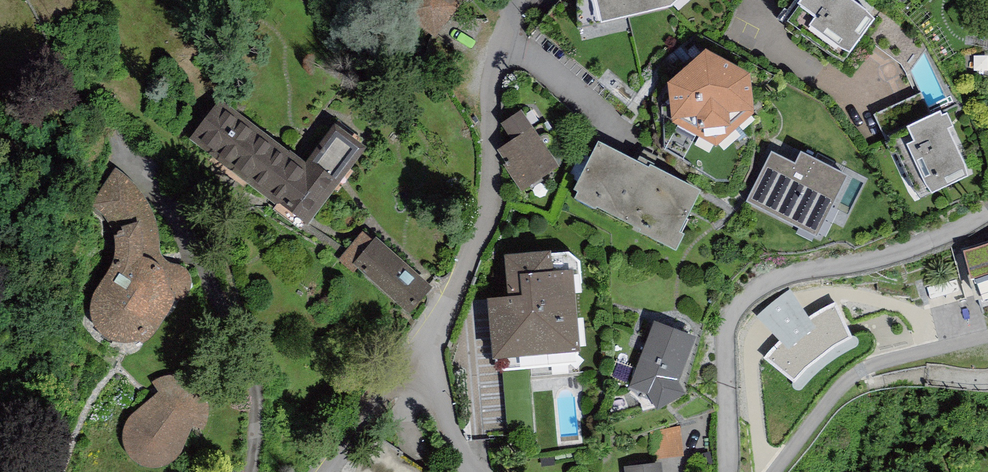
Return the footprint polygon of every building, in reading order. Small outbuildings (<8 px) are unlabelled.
[(453,7),(443,0),(416,0),(407,12),(434,32),(453,7)] [(599,23),(671,6),(678,0),(594,0),(599,23)] [(798,2),(800,4),(787,21),(830,53),(842,62),(876,17),(866,11),(852,0),(800,0),(798,2)] [(722,56),(686,85),(690,118),(727,140),(763,110),(762,75),(722,56)] [(305,165),(221,103),(191,144),(304,227),(363,148),(334,126),(305,165)] [(940,111),(884,135),(887,140),(884,141),(891,155),(898,152),(913,189),(921,199),(968,175),(965,165),(948,128),(953,125),(947,112),(942,114),(940,111)] [(562,166),(528,117),(511,128),(521,144),(509,153),(520,169),(532,187),(562,166)] [(612,146),(586,197),(685,249),(693,235),(687,232),(708,191),(660,166),(658,170),(612,146)] [(783,150),(759,198),(830,233),(859,174),(813,151),(807,162),(783,150)] [(114,169),(90,204),(98,210),(106,218),(112,226),(114,237),(115,249),(113,261),(104,277),(96,291),(90,303),(90,315),(93,325),(100,332),(109,341),(124,344),(134,343),(137,341),(142,345),(150,340),(162,326),(169,314),(173,302),(176,302),(184,297),(188,292),(191,285),(191,277),(185,268),(178,264),(168,261),(160,261),(160,255),(160,244),(158,230),(157,217),(150,203),(140,190),(130,179),(121,174),(114,169)] [(361,231),(337,260),(404,317),(415,304),(432,285),(377,238),(373,242),(361,231)] [(975,300),(987,297),(987,242),(979,246),(963,253),(975,300)] [(501,302),(506,356),(585,348),(576,259),(516,264),(519,300),(501,302)] [(779,340),(764,358),(794,382),(821,353),(852,334),(834,302),(811,316),(790,291),(757,316),(779,340)] [(695,337),(654,320),(628,389),(648,392),(657,409),(685,392),(678,381),(695,337)] [(170,391),(136,422),(131,445),(146,466),(183,461),(200,424),(208,431),(216,414),(212,390),(191,374),(158,379),(170,391)] [(624,467),(625,471),(662,471),(661,462),(624,467)]
